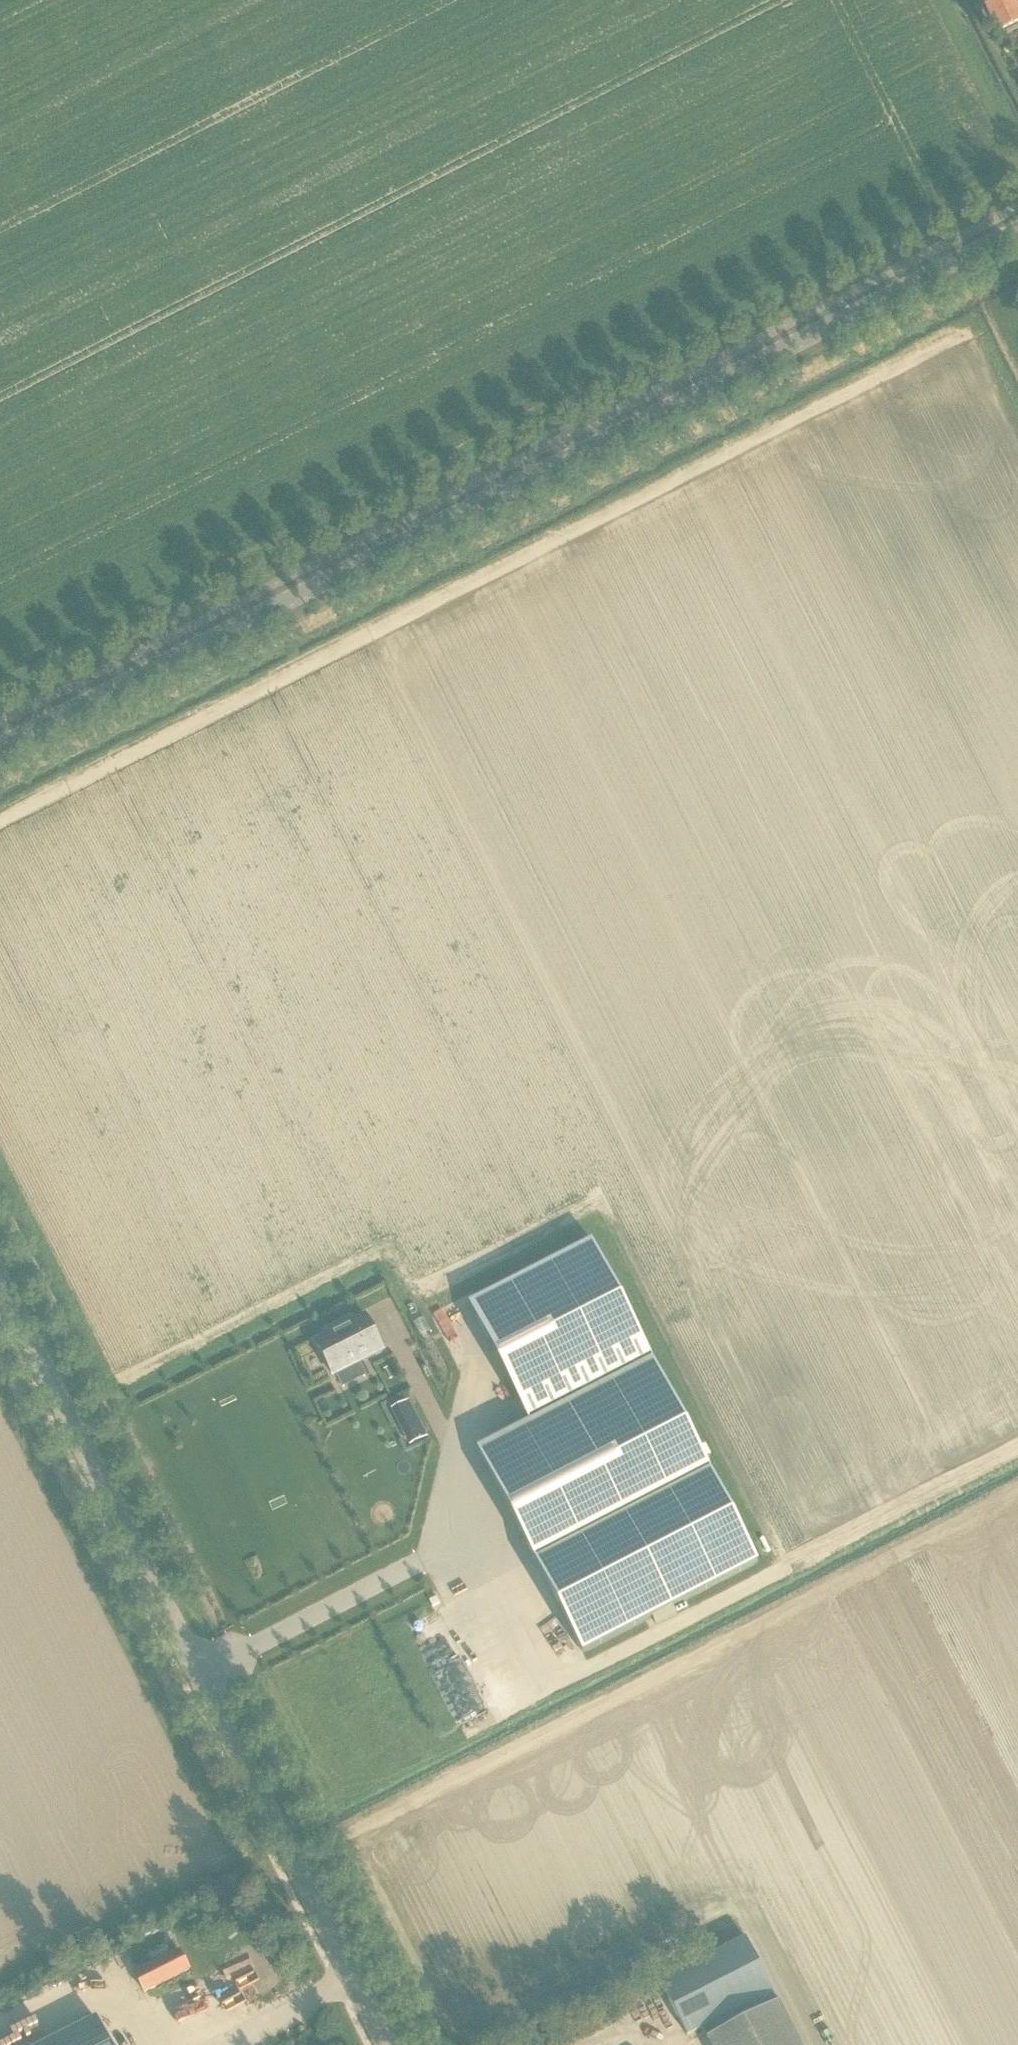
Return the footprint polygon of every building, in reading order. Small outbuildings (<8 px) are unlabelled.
[(1013,0),(991,0),(984,4),(998,32),(1017,20),(1017,9),(1013,0)] [(582,1652),(758,1563),(594,1240),(469,1303),(529,1421),(477,1447),(582,1652)] [(328,1334),(316,1340),(334,1376),(358,1363),(364,1375),(365,1374),(359,1363),(384,1350),(366,1315),(353,1321),(351,1317),(326,1330),(328,1334)] [(410,1400),(392,1409),(410,1445),(428,1436),(410,1400)] [(483,1635),(468,1640),(472,1653),(488,1649),(483,1635)] [(775,1993),(747,1937),(662,1980),(689,2037),(703,2030),(707,2039),(708,2038),(712,2044),(803,2044),(781,2003),(780,2003),(775,1993)] [(134,1971),(145,1993),(190,1971),(179,1950),(134,1971)] [(98,2017),(41,2044),(112,2044),(98,2017)]
